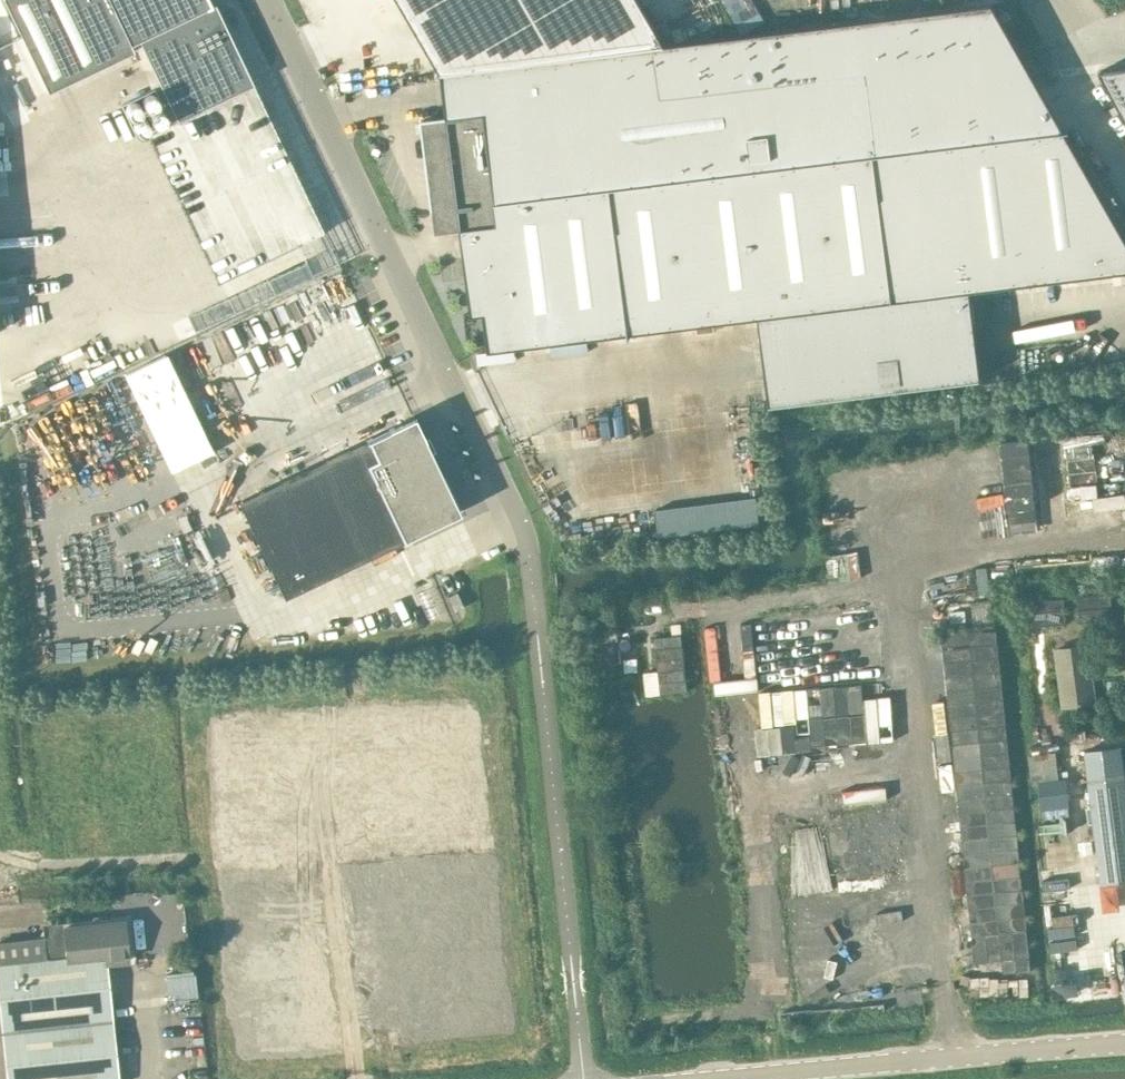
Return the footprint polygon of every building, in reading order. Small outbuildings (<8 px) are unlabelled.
[(49,91),(134,51),(130,44),(139,40),(177,120),(146,135),(216,284),(323,233),(215,4),(210,6),(208,0),(4,0),(49,91)] [(442,73),(667,45),(641,0),(400,0),(442,73)] [(667,45),(442,73),(448,117),(423,120),(437,233),(462,230),(473,314),(485,313),(490,350),(629,333),(630,338),(631,338),(630,333),(730,321),(759,317),(769,404),(981,377),(971,291),(1124,271),(1124,237),(1065,131),(1071,131),(1070,129),(1064,130),(993,4),(667,45)] [(1100,71),(1124,115),(1124,68),(1100,71)] [(366,441),(190,526),(236,621),(403,540),(460,513),(434,458),(432,453),(435,452),(429,438),(425,440),(414,417),(366,440),(366,441)] [(456,592),(447,596),(454,611),(463,607),(456,592)] [(1111,593),(1078,595),(1080,622),(1113,620),(1111,593)] [(1065,598),(1031,600),(1033,626),(1066,624),(1065,598)] [(774,625),(746,627),(753,707),(782,704),(774,625)] [(1064,705),(1095,702),(1088,645),(1057,649),(1064,705)] [(1116,648),(1098,649),(1100,672),(1118,670),(1116,648)] [(1085,750),(1090,791),(1092,812),(1101,883),(1124,880),(1124,770),(1123,754),(1122,745),(1085,750)] [(7,1078),(119,1078),(107,962),(129,960),(125,920),(63,927),(66,957),(47,959),(45,937),(0,941),(0,1012),(7,1078)]
